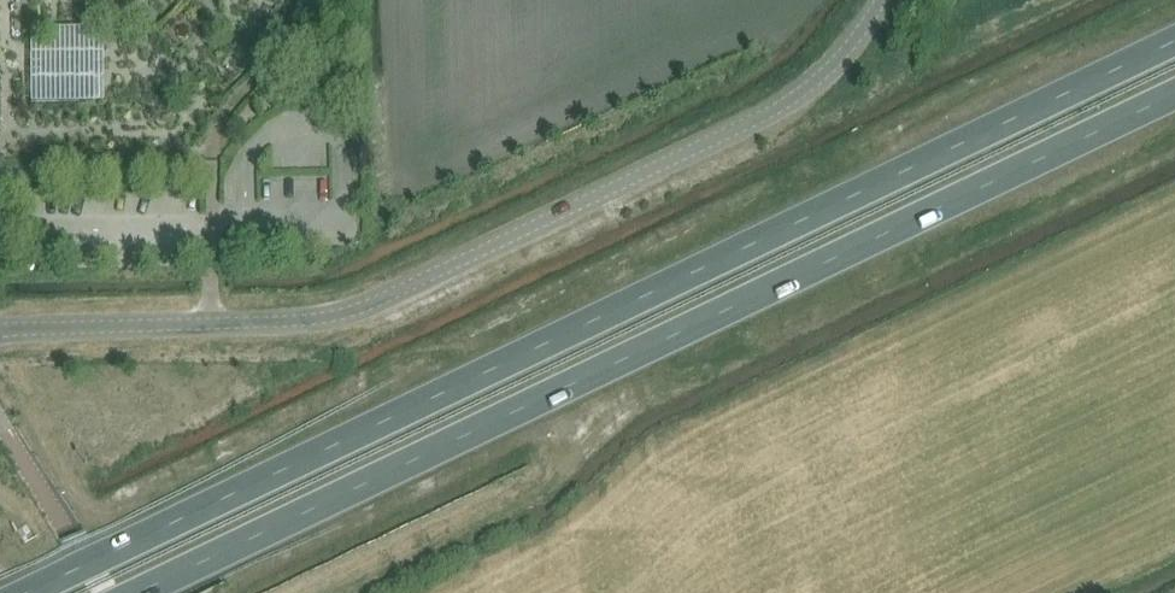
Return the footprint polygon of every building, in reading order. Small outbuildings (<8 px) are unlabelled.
[(32,28),(33,103),(105,102),(103,27),(32,28)]
